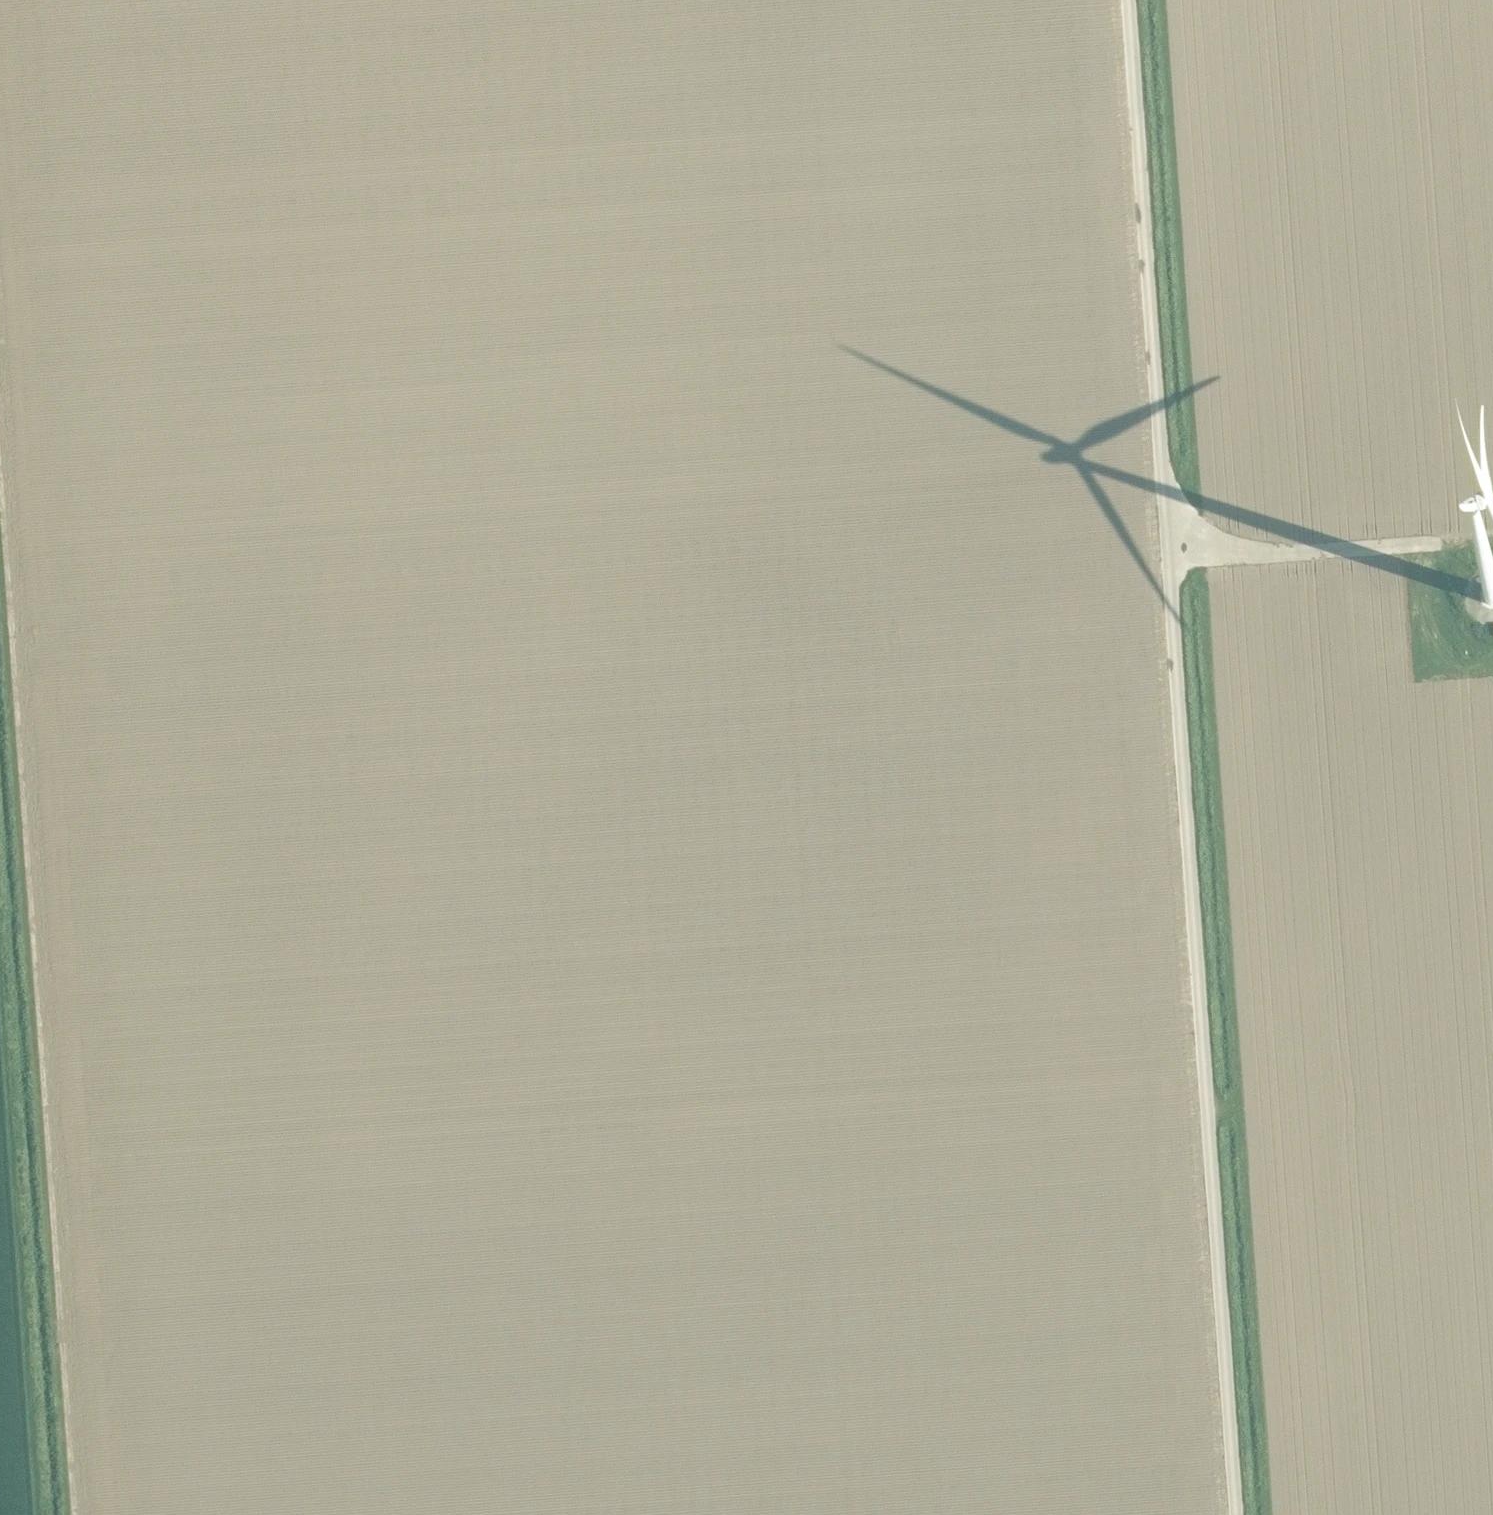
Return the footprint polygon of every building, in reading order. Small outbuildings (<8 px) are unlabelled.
[(1492,588),(1491,588),(1490,588),(1489,588),(1488,589),(1487,589),(1486,590),(1485,591),(1484,592),(1483,593),(1483,594),(1483,595),(1483,596),(1483,597),(1483,598),(1483,599),(1483,600),(1484,601),(1485,602),(1486,603),(1487,604),(1488,604),(1489,604),(1490,605),(1491,605),(1492,605),(1492,604),(1492,588)]
